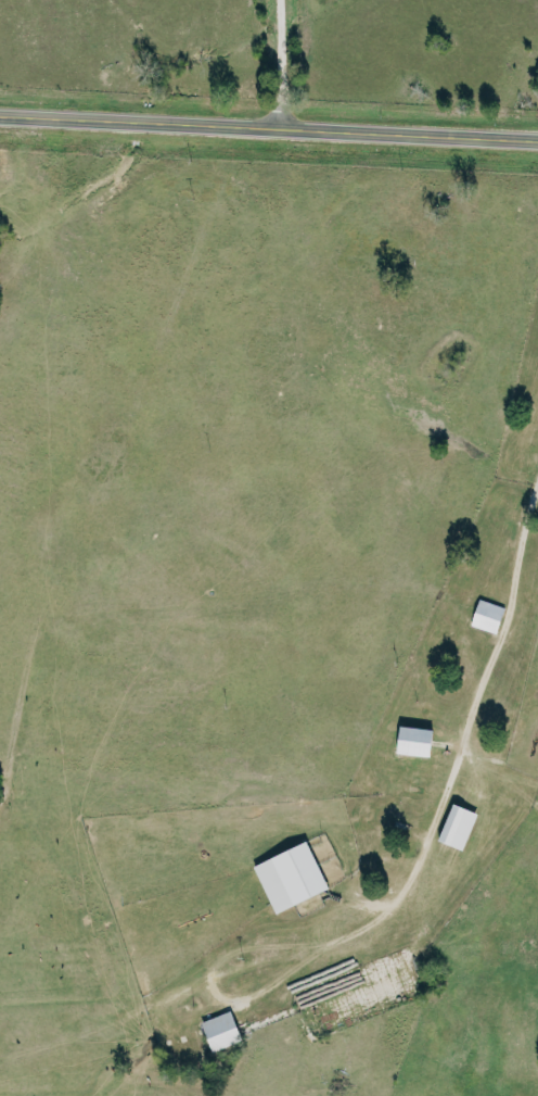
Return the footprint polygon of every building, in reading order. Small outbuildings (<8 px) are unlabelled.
[(502,634),(510,608),(484,599),(476,626),(502,634)] [(438,757),(441,730),(407,726),(404,753),(438,757)] [(445,840),(468,850),(484,814),(460,803),(445,840)] [(259,865),(279,913),(334,890),(314,842),(259,865)] [(248,1041),(236,1011),(207,1022),(218,1052),(248,1041)]
